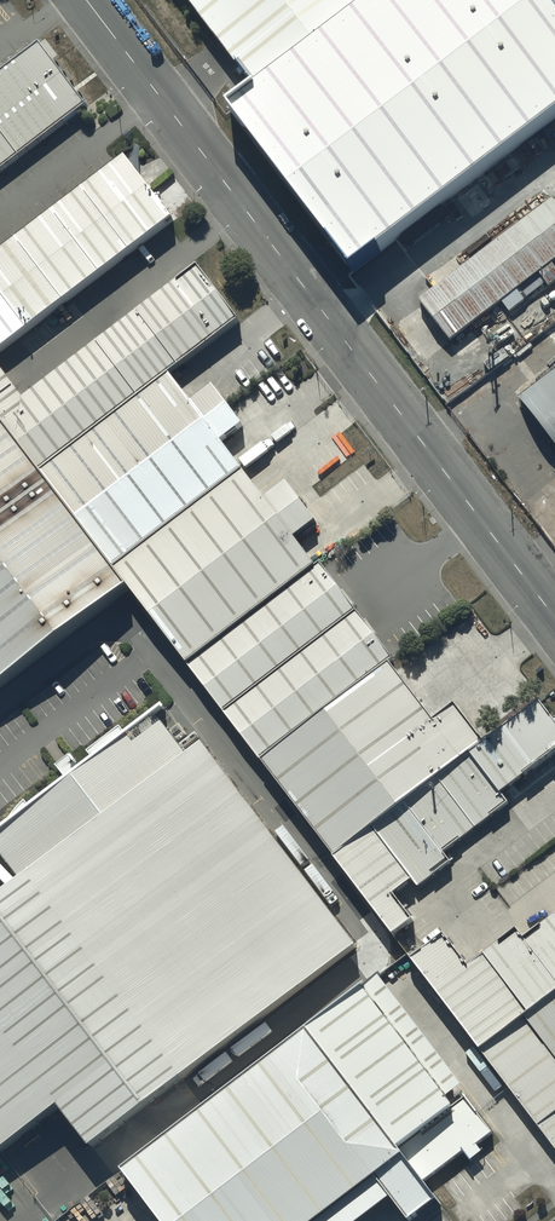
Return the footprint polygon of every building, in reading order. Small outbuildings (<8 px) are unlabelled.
[(234,58),(242,58),(259,81),(365,0),(189,0),(234,58)] [(259,81),(255,87),(273,110),(415,0),(365,0),(259,81)] [(554,0),(485,0),(297,146),(331,190),(554,16),(554,0)] [(95,116),(49,55),(0,92),(0,188),(95,116)] [(354,225),(374,249),(554,109),(554,69),(354,225)] [(175,225),(133,169),(0,269),(0,356),(175,225)] [(551,196),(419,299),(449,338),(554,256),(554,201),(551,196)] [(39,486),(178,382),(242,333),(202,281),(31,409),(0,368),(0,435),(39,486)] [(523,395),(554,436),(554,370),(523,395)] [(178,382),(39,486),(128,605),(219,725),(221,724),(358,621),(178,382)] [(0,435),(0,701),(128,605),(39,486),(0,435)] [(470,769),(358,621),(221,724),(332,873),(470,769)] [(189,754),(158,713),(0,830),(0,856),(20,882),(0,897),(0,1153),(64,1106),(95,1147),(150,1106),(360,949),(205,742),(189,754)] [(332,873),(370,923),(510,818),(500,804),(554,762),(554,729),(544,714),(470,769),(332,873)] [(411,963),(481,1053),(554,996),(554,918),(523,942),(516,933),(468,969),(444,938),(411,963)] [(382,984),(127,1174),(162,1220),(325,1220),(405,1161),(426,1189),(496,1137),(382,984)] [(481,1053),(554,1150),(554,996),(481,1053)]
